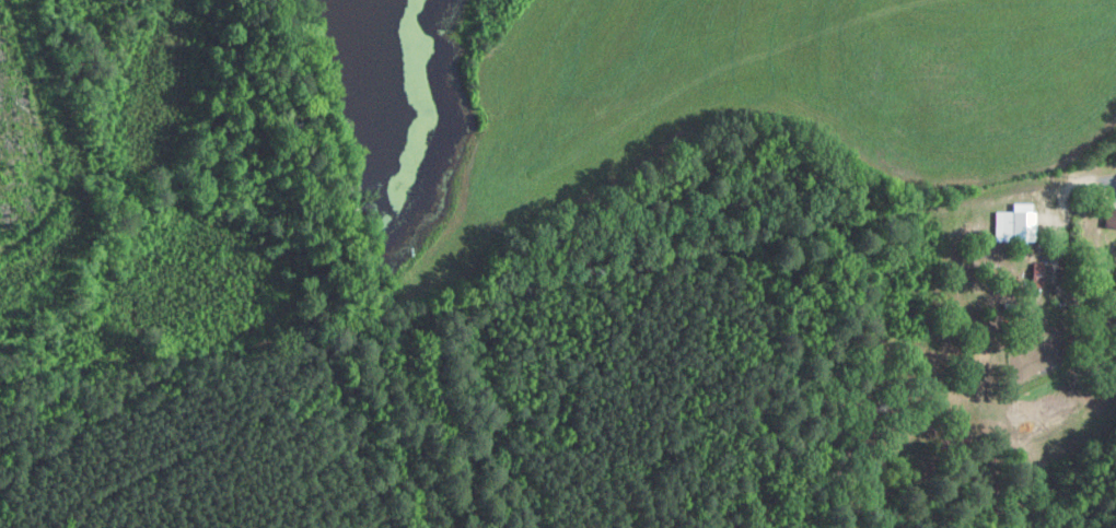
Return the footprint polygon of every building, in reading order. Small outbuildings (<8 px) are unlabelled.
[(1100,228),(1115,230),(1115,210),(1102,209),(1100,228)]
